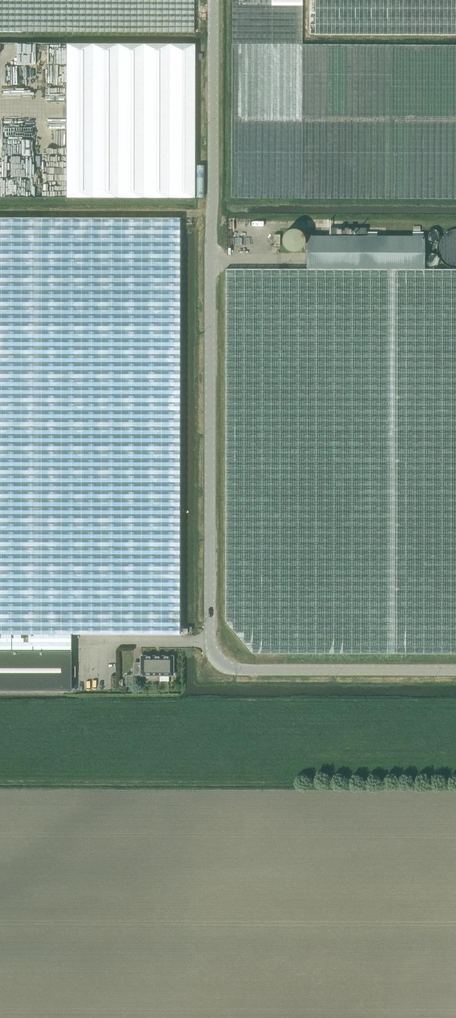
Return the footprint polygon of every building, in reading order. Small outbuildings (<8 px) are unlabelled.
[(194,33),(194,0),(0,0),(0,32),(194,33)] [(232,44),(233,44),(232,198),(455,198),(455,45),(302,44),(303,0),(232,0),(232,44)] [(311,33),(455,34),(455,0),(311,0),(311,33)] [(191,43),(66,43),(66,197),(194,197),(195,43),(191,43)] [(70,650),(70,634),(179,634),(179,217),(0,217),(0,650),(70,650)] [(306,236),(306,269),(424,269),(424,236),(306,236)] [(424,269),(306,269),(225,268),(225,621),(252,653),(455,653),(455,269),(424,269)] [(0,650),(0,690),(71,690),(71,650),(70,650),(0,650)] [(140,657),(140,662),(133,662),(133,674),(133,675),(137,675),(140,675),(146,675),(146,677),(155,677),(155,675),(172,675),(172,657),(173,657),(173,656),(140,656),(140,657)] [(126,675),(126,679),(126,684),(126,685),(127,686),(130,686),(132,686),(132,685),(132,683),(133,683),(133,680),(133,679),(134,680),(135,680),(136,680),(137,679),(137,678),(137,675),(133,675),(133,674),(132,675),(128,674),(126,675)]
